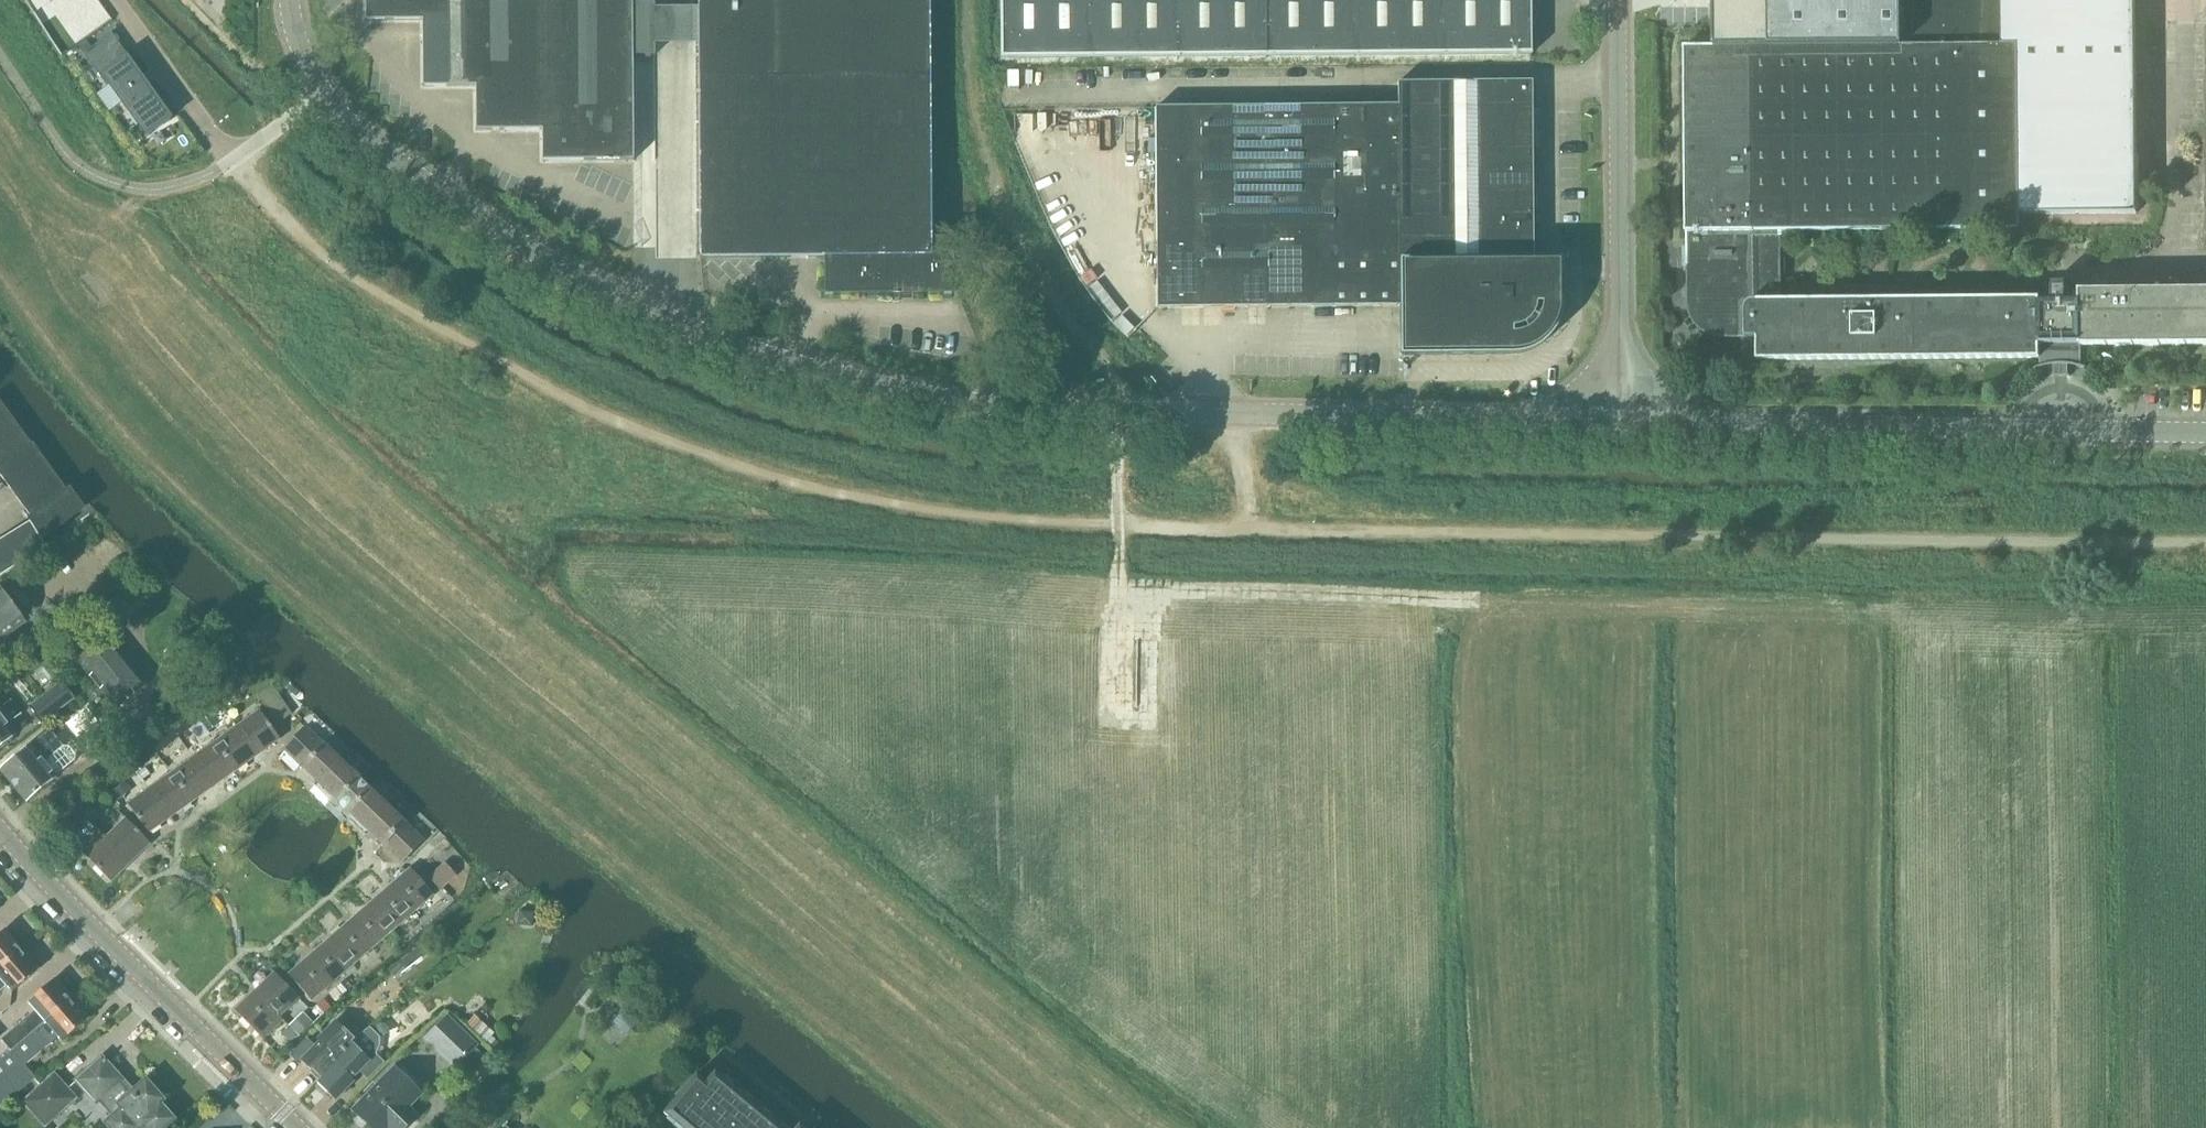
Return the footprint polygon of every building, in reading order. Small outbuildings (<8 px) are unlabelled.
[(366,21),(423,20),(424,86),(477,86),(477,130),(542,129),(542,160),(633,160),(633,55),(654,55),(654,0),(632,1),(632,0),(366,0),(366,21)] [(700,257),(824,257),(825,294),(951,293),(950,238),(931,238),(930,0),(698,0),(700,257)] [(1532,52),(1532,0),(1000,0),(1001,59),(1532,53),(1532,52)] [(1759,337),(1759,301),(1781,300),(1780,231),(2019,228),(2019,209),(2017,45),(1988,45),(1988,0),(1719,0),(1720,48),(1687,48),(1689,303),(1690,305),(1690,308),(1691,310),(1691,313),(1692,315),(1693,317),(1694,320),(1696,322),(1697,324),(1699,326),(1701,327),(1703,329),(1705,331),(1709,333),(1711,334),(1714,335),(1716,336),(1719,337),(1724,337),(1759,337)] [(1988,45),(2017,45),(2019,209),(2137,207),(2133,0),(1988,0),(1988,45)] [(92,48),(83,54),(99,75),(102,73),(147,137),(169,121),(125,56),(107,69),(92,48)] [(1400,306),(1400,350),(1490,349),(1489,304),(1533,304),(1532,81),(1398,83),(1398,106),(1156,107),(1157,306),(1400,306)] [(1759,301),(1759,337),(1759,359),(2037,356),(2038,356),(2038,367),(2036,368),(2035,369),(2036,370),(2042,368),(2048,366),(2054,365),(2054,375),(2053,375),(2053,376),(2071,376),(2071,375),(2069,375),(2069,365),(2075,365),(2081,367),(2088,369),(2088,368),(2087,367),(2082,366),(2082,346),(2097,345),(2205,344),(2205,289),(2079,290),(2079,301),(2066,301),(2066,282),(2053,282),(2053,301),(2051,301),(2047,302),(2039,302),(2039,298),(2006,298),(2003,298),(1975,299),(1971,299),(1943,299),(1939,299),(1911,299),(1907,299),(1875,300),(1870,300),(1845,300),(1786,300),(1781,300),(1759,301)] [(77,509),(0,400),(0,472),(45,532),(77,509)] [(29,522),(0,540),(0,576),(45,548),(29,522)] [(129,585),(101,609),(116,627),(144,603),(129,585)] [(26,622),(0,587),(0,641),(26,622)] [(117,702),(139,684),(102,640),(80,658),(117,702)] [(277,683),(261,691),(274,717),(290,709),(277,683)] [(40,724),(73,699),(62,684),(29,709),(40,724)] [(20,716),(10,702),(0,710),(0,747),(15,736),(7,725),(20,716)] [(237,727),(257,755),(279,739),(260,712),(237,727)] [(216,743),(235,770),(257,755),(237,727),(216,743)] [(303,768),(324,747),(305,728),(284,750),(303,768)] [(27,801),(58,777),(57,775),(76,760),(76,754),(70,747),(64,746),(51,730),(1,770),(27,801)] [(194,758),(213,785),(235,770),(216,743),(194,758)] [(324,747),(303,768),(382,843),(402,822),(324,747)] [(172,773),(192,800),(213,785),(194,758),(172,773)] [(151,788),(170,816),(192,800),(172,773),(151,788)] [(170,816),(151,788),(129,804),(148,831),(170,816)] [(107,838),(130,862),(149,843),(126,819),(107,838)] [(402,822),(382,843),(401,862),(421,840),(402,822)] [(130,862),(107,838),(106,838),(103,834),(84,852),(110,880),(130,862)] [(439,889),(455,875),(446,864),(430,878),(439,889)] [(390,887),(412,912),(432,894),(410,869),(390,887)] [(370,905),(392,929),(412,912),(390,887),(370,905)] [(350,922),(372,947),(392,929),(370,905),(350,922)] [(521,925),(536,927),(538,914),(523,912),(521,925)] [(330,940),(352,964),(372,947),(350,922),(330,940)] [(21,949),(4,930),(0,933),(0,967),(21,949)] [(310,957),(332,982),(352,964),(330,940),(310,957)] [(0,967),(0,991),(7,986),(12,992),(38,969),(21,949),(0,967)] [(332,982),(310,957),(289,975),(311,1000),(332,982)] [(401,964),(390,973),(395,980),(407,971),(401,964)] [(278,1017),(279,1015),(297,998),(275,974),(255,992),(278,1017)] [(60,982),(57,982),(54,980),(28,1002),(35,1010),(2,1040),(12,1051),(70,998),(64,990),(64,987),(60,982)] [(278,1017),(255,992),(235,1011),(261,1039),(282,1019),(279,1015),(278,1017)] [(12,1051),(0,1061),(0,1107),(35,1077),(25,1066),(58,1037),(62,1041),(88,1018),(70,998),(12,1051)] [(639,1020),(625,1007),(611,1023),(626,1036),(639,1020)] [(298,1036),(313,1023),(303,1012),(288,1025),(298,1036)] [(486,1059),(474,1048),(477,1045),(447,1016),(424,1040),(454,1069),(457,1066),(468,1077),(486,1059)] [(465,1027),(484,1044),(494,1033),(474,1016),(465,1027)] [(354,1040),(369,1028),(368,1028),(369,1028),(367,1027),(350,1034),(335,1021),(316,1041),(318,1043),(301,1061),(311,1071),(312,1070),(321,1079),(351,1044),(354,1040)] [(385,1063),(374,1054),(377,1045),(377,1037),(369,1028),(354,1040),(351,1044),(321,1079),(317,1082),(335,1099),(352,1081),(350,1079),(357,1071),(368,1081),(385,1063)] [(486,1045),(503,1061),(510,1053),(493,1037),(486,1045)] [(173,1119),(160,1104),(163,1101),(146,1080),(130,1094),(120,1083),(122,1080),(105,1060),(91,1072),(89,1069),(76,1081),(93,1101),(97,1098),(113,1116),(105,1122),(110,1127),(163,1127),(173,1119)] [(408,1108),(422,1094),(393,1066),(350,1111),(367,1127),(405,1127),(416,1116),(408,1108)] [(54,1072),(21,1102),(42,1126),(76,1097),(54,1072)] [(714,1073),(706,1083),(696,1075),(664,1114),(681,1127),(781,1127),(714,1073)]
